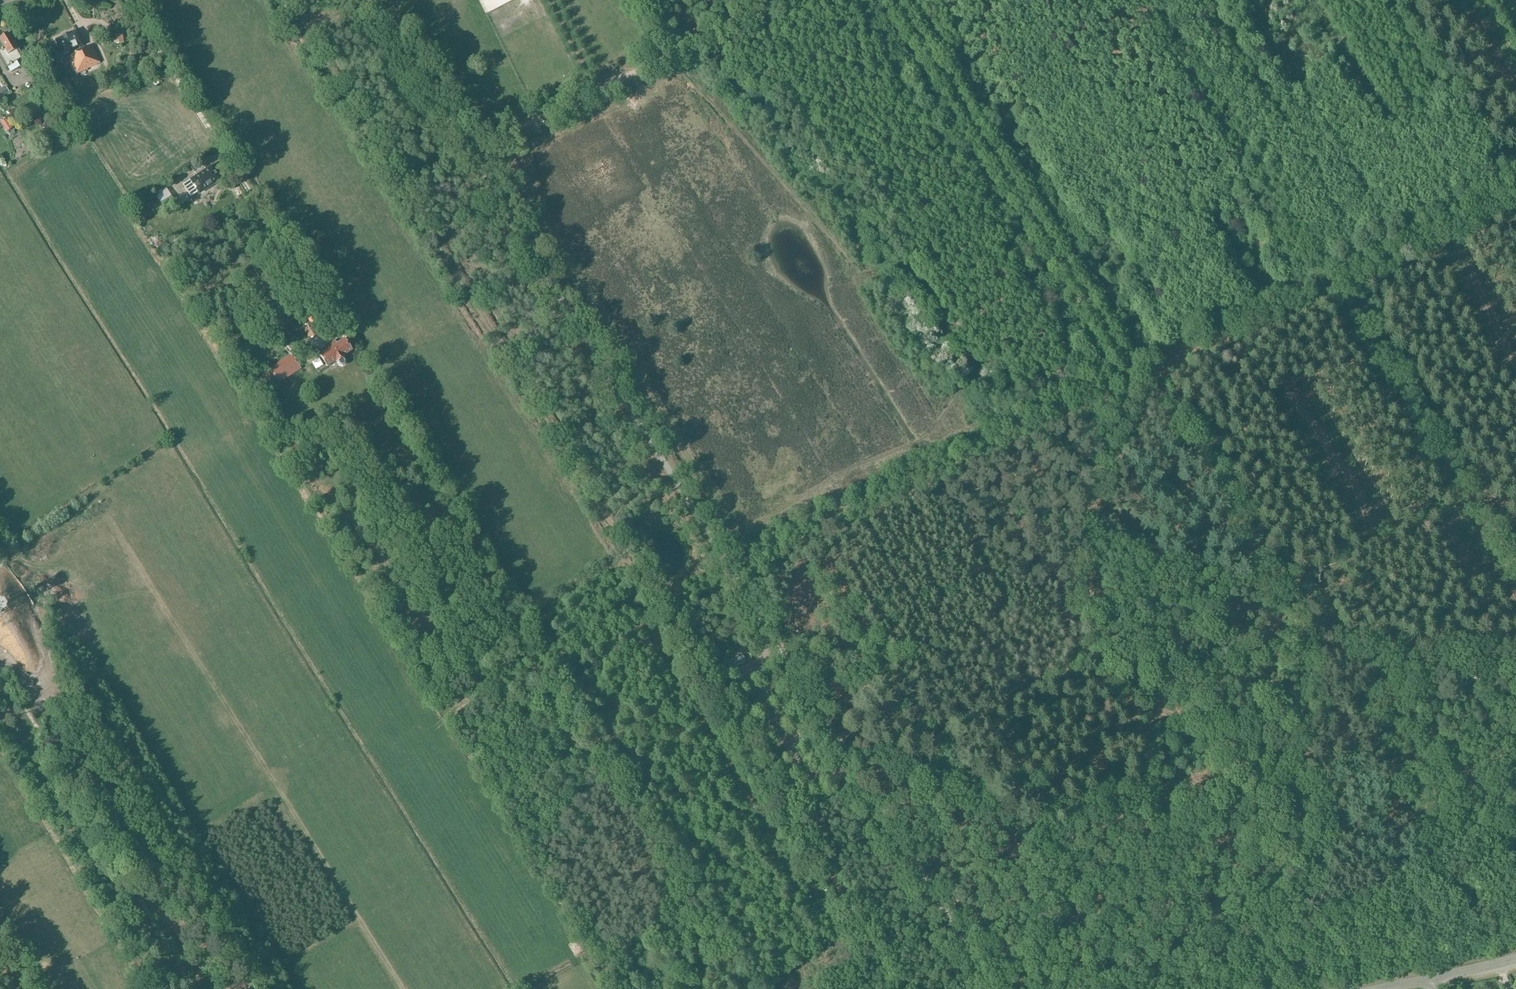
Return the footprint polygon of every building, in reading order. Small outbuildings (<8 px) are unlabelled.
[(77,74),(100,63),(92,45),(81,50),(80,47),(83,46),(76,31),(55,41),(62,56),(69,53),(70,55),(68,56),(77,74)] [(22,58),(17,50),(19,49),(15,43),(17,42),(14,38),(11,39),(8,33),(0,38),(0,39),(5,48),(3,49),(2,48),(1,49),(2,50),(0,51),(0,55),(7,67),(11,65),(12,66),(12,65),(12,64),(22,58)] [(60,88),(65,99),(74,94),(68,83),(60,88)] [(0,90),(0,97),(1,98),(9,93),(6,87),(0,90)] [(222,180),(212,165),(205,169),(204,167),(195,173),(196,175),(190,180),(183,184),(191,197),(198,192),(199,195),(222,180)] [(166,213),(177,205),(171,196),(160,204),(166,213)] [(312,314),(299,322),(310,338),(316,334),(310,324),(316,320),(312,314)] [(344,356),(352,351),(344,339),(336,344),(334,341),(326,346),(327,348),(319,353),(327,366),(336,361),(337,362),(344,357),(344,356)] [(279,381),(299,368),(291,357),(271,369),(279,381)]
